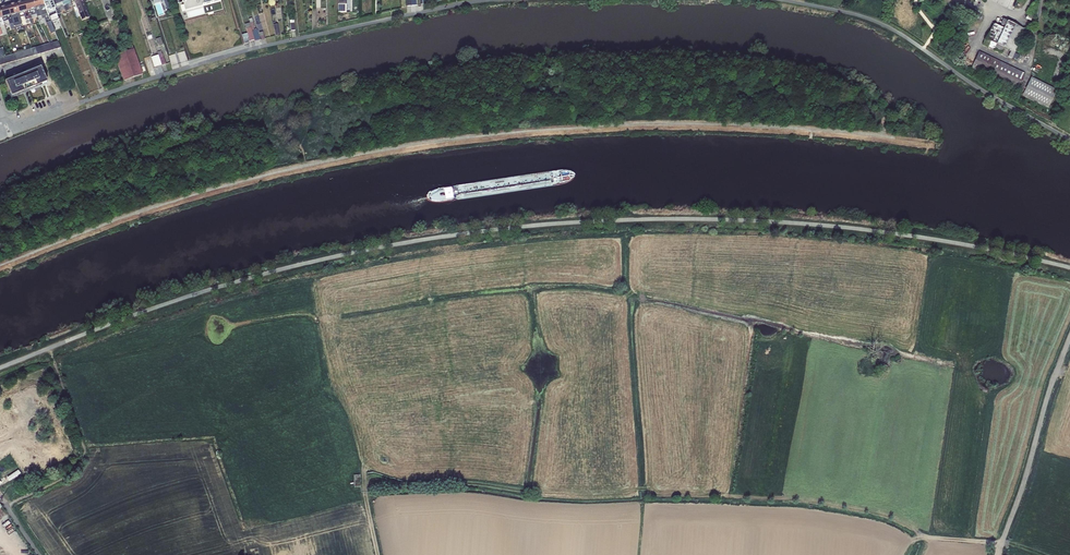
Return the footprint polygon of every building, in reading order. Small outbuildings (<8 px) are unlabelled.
[(24,1),(28,17),(29,19),(31,24),(33,24),(32,19),(37,18),(37,17),(32,0),(27,0),(24,1)] [(42,0),(32,0),(37,17),(41,16),(42,19),(44,19),(50,34),(55,33),(51,23),(42,0)] [(51,0),(42,0),(51,23),(59,20),(57,15),(51,0)] [(61,0),(51,0),(57,15),(61,13),(61,12),(65,11),(61,0)] [(70,0),(61,0),(65,11),(69,10),(68,8),(72,6),(71,4),(70,0)] [(71,4),(75,3),(81,21),(88,18),(82,0),(70,0),(71,4)] [(337,13),(346,13),(346,0),(337,0),(337,13)] [(24,1),(15,3),(20,17),(24,16),(26,20),(29,19),(28,17),(24,1)] [(15,3),(7,5),(13,27),(22,25),(20,17),(15,3)] [(0,8),(0,12),(3,22),(8,21),(11,30),(14,29),(13,27),(7,5),(0,8)] [(248,19),(249,23),(255,41),(260,40),(257,30),(256,29),(254,29),(253,28),(255,28),(252,18),(248,19)] [(1018,55),(1014,53),(1026,30),(1002,19),(1000,24),(1004,26),(1003,29),(994,24),(992,25),(982,45),(1001,54),(1004,48),(1010,51),(1008,57),(1012,58),(1016,60),(1018,55)] [(250,41),(254,40),(254,41),(255,41),(249,23),(245,24),(247,33),(250,41)] [(82,33),(78,35),(81,41),(80,42),(86,57),(90,55),(82,33)] [(250,41),(247,33),(241,35),(244,44),(248,43),(248,42),(250,41)] [(61,47),(58,41),(5,56),(0,57),(0,65),(61,47)] [(129,50),(114,55),(123,81),(124,81),(123,81),(124,81),(133,78),(133,77),(142,74),(142,75),(130,41),(126,42),(129,50)] [(158,55),(161,65),(166,64),(162,54),(161,54),(161,51),(157,52),(158,55)] [(1024,73),(979,51),(970,69),(1016,91),(1024,73)] [(151,57),(154,68),(161,65),(158,55),(151,57)] [(5,82),(11,97),(47,83),(40,67),(40,66),(13,77),(13,79),(5,82)] [(1031,77),(1022,95),(1048,108),(1057,90),(1031,77)] [(20,470),(8,476),(10,480),(22,474),(20,470)]
